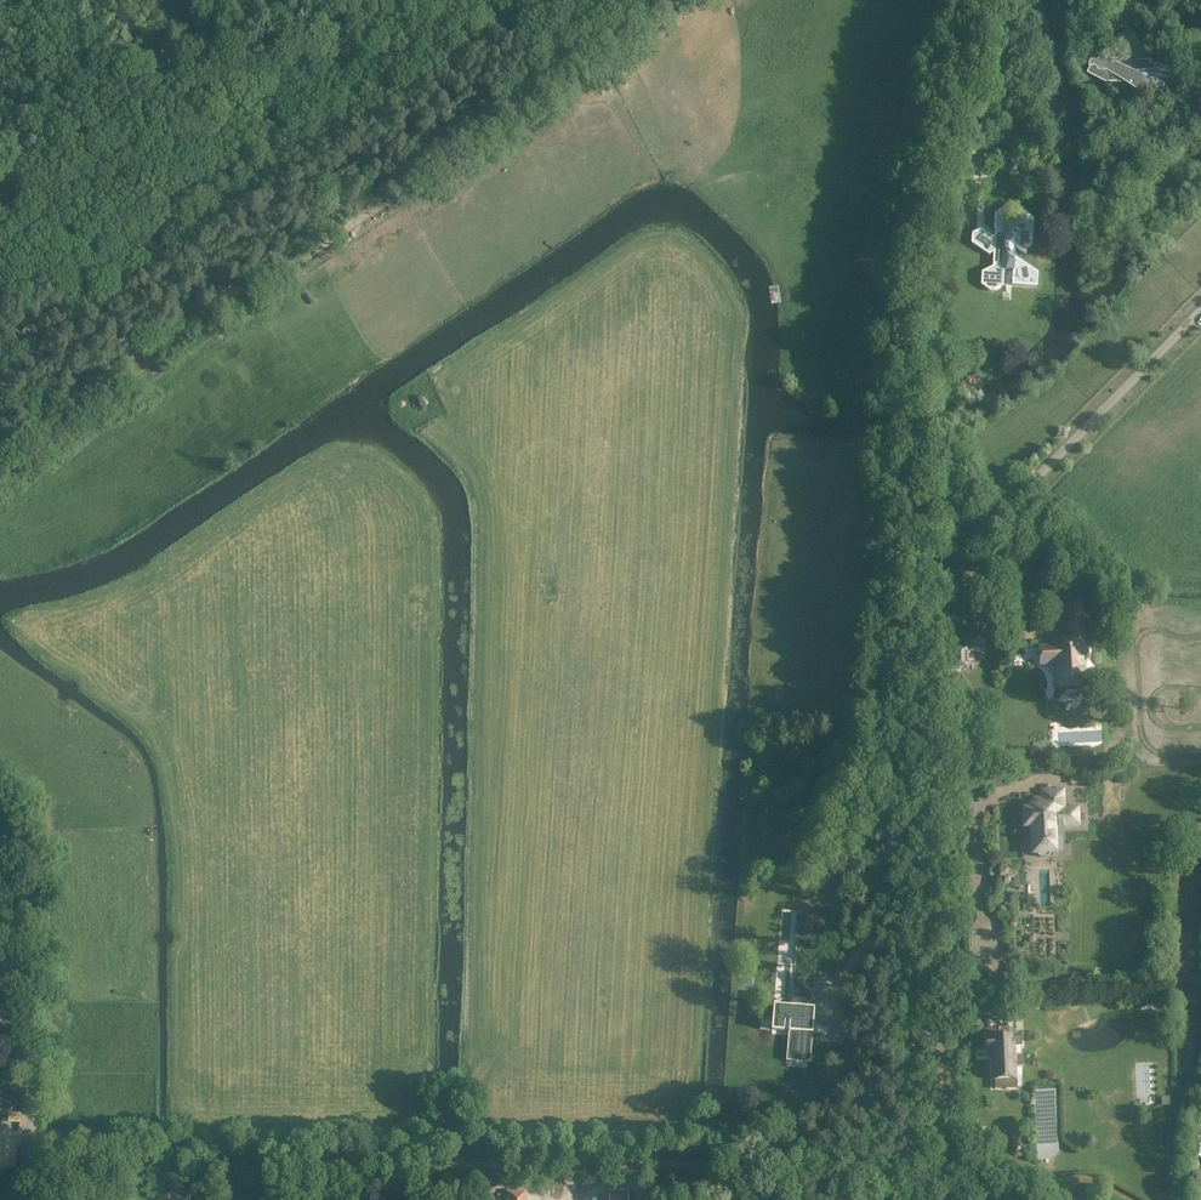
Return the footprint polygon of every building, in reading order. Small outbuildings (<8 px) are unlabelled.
[(1091,69),(1087,77),(1105,84),(1145,85),(1145,94),(1188,94),(1189,80),(1187,80),(1182,81),(1184,73),(1153,66),(1152,60),(1128,61),(1119,59),(1091,62),(1089,68),(1091,69)] [(986,145),(986,157),(995,151),(1005,152),(1006,145),(994,144),(994,142),(989,142),(986,145)] [(1032,245),(1033,219),(1017,206),(1008,205),(995,213),(994,230),(996,231),(993,237),(980,229),(972,233),(971,243),(989,255),(993,252),(993,267),(982,272),(981,285),(991,292),(1003,286),(1004,270),(1013,270),(1012,285),(1015,285),(1037,287),(1038,272),(1032,269),(1014,257),(1015,247),(1026,254),(1026,247),(1032,245)] [(1060,596),(1045,596),(1046,615),(1060,615),(1060,596)] [(1082,627),(1081,602),(1066,603),(1068,628),(1082,627)] [(991,614),(976,614),(977,622),(992,621),(991,614)] [(965,647),(965,648),(953,649),(954,669),(967,669),(967,660),(973,660),(972,651),(984,650),(983,631),(969,632),(969,638),(966,638),(967,647),(965,647)] [(1055,646),(1041,647),(1042,664),(1056,663),(1056,673),(1055,675),(1055,684),(1057,686),(1057,688),(1065,688),(1065,690),(1067,692),(1076,691),(1078,689),(1078,687),(1086,687),(1085,684),(1092,684),(1091,671),(1085,671),(1084,660),(1086,659),(1088,657),(1088,648),(1086,647),(1083,647),(1083,636),(1065,637),(1066,640),(1055,641),(1055,646)] [(1033,853),(1037,852),(1038,855),(1039,857),(1048,856),(1050,854),(1050,852),(1054,852),(1053,835),(1050,835),(1050,824),(1062,824),(1062,826),(1076,826),(1076,823),(1078,821),(1077,812),(1075,810),(1075,805),(1063,806),(1062,788),(1042,789),(1042,796),(1037,796),(1037,806),(1031,806),(1031,809),(1024,810),(1025,826),(1032,826),(1033,853)] [(788,1032),(786,1061),(810,1063),(811,1052),(812,1053),(813,1040),(822,1041),(822,1034),(812,1033),(814,1008),(811,1008),(813,980),(793,979),(791,1006),(773,1005),(771,1030),(772,1030),(788,1032)] [(1021,1000),(1021,993),(990,995),(991,1010),(1006,1009),(1006,1017),(1013,1016),(1013,1001),(1021,1000)] [(991,1052),(992,1080),(1015,1079),(1013,1046),(1021,1045),(1021,1038),(1008,1039),(1008,1029),(986,1030),(987,1052),(991,1052)] [(0,1056),(0,1064),(13,1067),(16,1053),(1,1050),(0,1056)] [(1160,1104),(1169,1103),(1168,1095),(1159,1096),(1160,1104)] [(20,1135),(7,1135),(6,1133),(3,1133),(1,1134),(0,1134),(0,1167),(15,1168),(15,1163),(17,1162),(17,1158),(16,1157),(16,1147),(19,1147),(20,1135)] [(1014,1144),(1011,1148),(1011,1154),(1015,1157),(1020,1157),(1024,1153),(1023,1148),(1019,1144),(1014,1144)] [(627,1191),(607,1191),(607,1199),(627,1199),(627,1191)]
